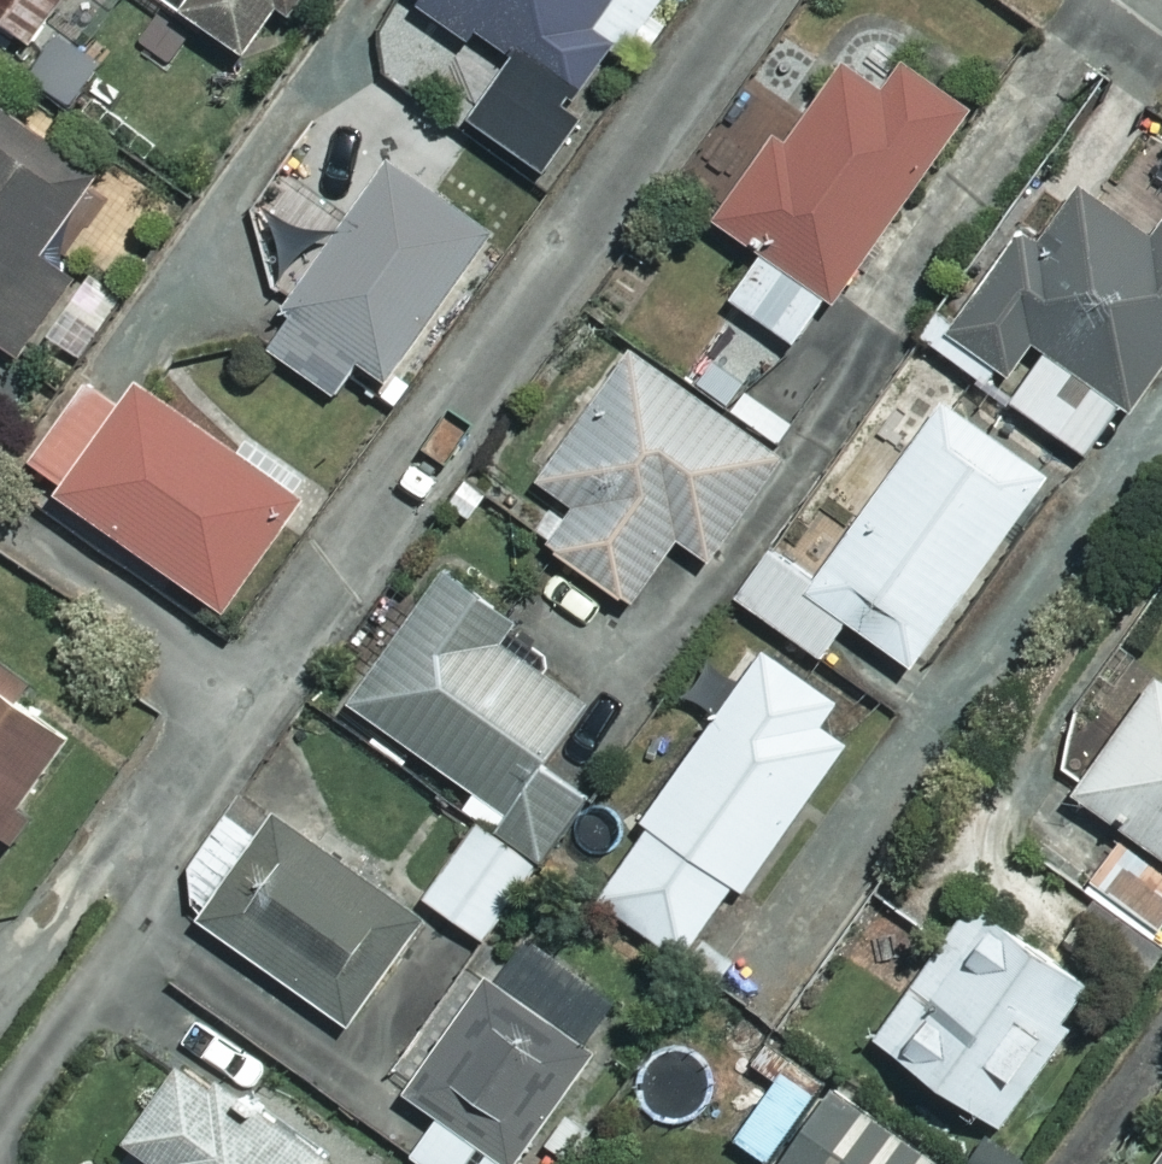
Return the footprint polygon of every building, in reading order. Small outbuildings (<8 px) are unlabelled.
[(47,67),(98,0),(0,0),(0,30),(47,67)] [(188,26),(252,73),(305,0),(207,0),(188,26)] [(517,76),(475,133),(541,181),(619,73),(590,52),(627,0),(412,0),(517,76)] [(985,131),(913,73),(885,109),(845,77),(722,229),(769,267),(737,307),(801,359),(985,131)] [(0,114),(0,344),(25,362),(77,287),(47,266),(102,185),(0,114)] [(500,247),(391,173),(268,355),(341,404),(358,378),(394,402),(500,247)] [(1085,200),(1044,257),(1027,245),(944,359),(1098,470),(1161,381),(1161,251),(1160,254),(1085,200)] [(786,471),(636,363),(544,492),(585,521),(556,562),(641,623),(689,556),(713,573),(786,471)] [(313,509),(146,388),(124,418),(91,394),(29,480),(229,625),(313,509)] [(1054,490),(951,416),(826,591),(780,558),(743,608),(828,669),(853,634),(918,680),(1054,490)] [(589,810),(556,787),(615,703),(447,587),(357,717),(558,855),(589,810)] [(749,694),(705,663),(682,695),(726,726),(598,904),(696,974),(851,758),(827,740),(845,715),(772,662),(749,694)] [(0,672),(0,851),(68,754),(18,719),(33,696),(0,672)] [(1083,806),(1161,864),(1161,698),(1083,806)] [(421,928),(243,807),(191,882),(204,932),(349,1032),(421,928)] [(539,874),(483,833),(429,908),(485,949),(539,874)] [(1081,994),(981,917),(879,1051),(1000,1144),(1076,1045),(1081,994)] [(474,971),(388,1089),(444,1129),(419,1163),(528,1163),(601,1063),(474,971)] [(755,1030),(697,994),(664,1046),(722,1083),(755,1030)] [(795,1070),(739,1151),(757,1163),(931,1163),(795,1070)] [(187,1079),(134,1157),(145,1163),(313,1163),(187,1079)]
